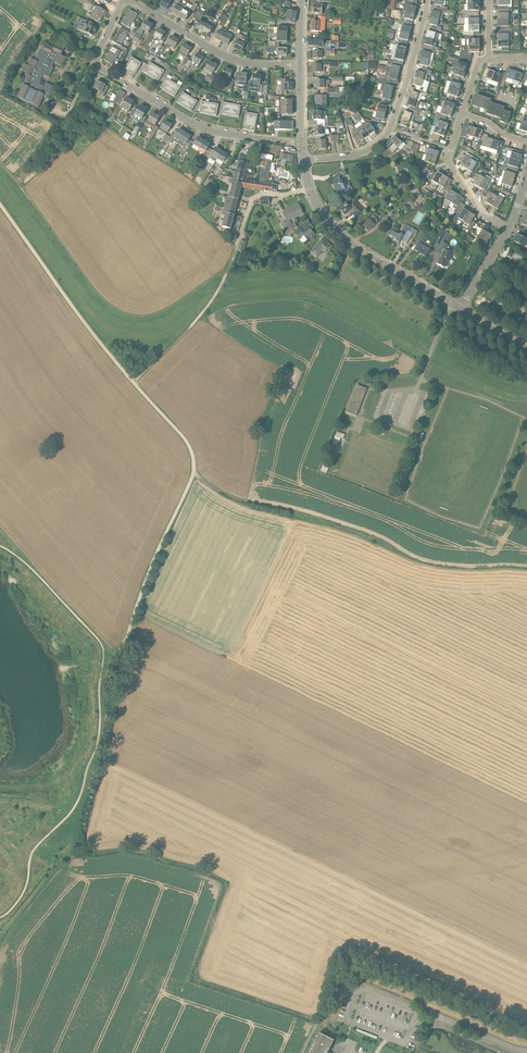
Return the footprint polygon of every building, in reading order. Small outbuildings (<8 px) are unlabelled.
[(169,0),(163,0),(160,5),(167,9),(171,2),(169,0)] [(445,10),(445,7),(442,6),(443,0),(434,0),(433,5),(437,5),(437,8),(445,10)] [(509,10),(509,9),(512,9),(512,7),(509,7),(509,0),(498,0),(498,6),(502,6),(502,10),(509,10)] [(185,5),(183,9),(179,17),(185,21),(190,13),(192,10),(194,11),(199,4),(195,1),(191,9),(185,5)] [(319,17),(324,17),(326,17),(327,14),(322,13),(323,2),(319,1),(318,1),(318,5),(313,5),(313,6),(312,6),(312,11),(313,12),(313,13),(319,14),(319,17)] [(403,11),(415,14),(417,3),(409,2),(406,2),(405,4),(403,11)] [(463,15),(474,15),(474,11),(479,11),(479,4),(468,5),(468,11),(463,11),(463,15)] [(93,13),(90,18),(99,23),(103,15),(104,16),(106,12),(92,5),(89,11),(93,13)] [(172,13),(179,17),(183,9),(177,5),(172,13)] [(201,18),(207,9),(203,7),(201,10),(199,8),(193,18),(197,20),(199,17),(201,18)] [(431,17),(439,19),(441,13),(449,15),(449,13),(451,13),(451,11),(445,10),(437,8),(436,11),(432,11),(431,17)] [(126,16),(134,21),(138,15),(130,10),(126,16)] [(287,10),(285,21),(294,23),(296,12),(287,10)] [(403,22),(408,23),(409,20),(413,21),(415,14),(403,11),(400,10),(399,13),(405,14),(403,22)] [(498,20),(509,20),(509,10),(502,10),(502,13),(498,13),(498,20)] [(221,22),(226,14),(228,11),(227,11),(225,14),(223,12),(218,20),(221,22)] [(219,25),(222,27),(228,18),(227,17),(228,15),(226,14),(221,22),(219,25)] [(469,25),(479,25),(479,18),(474,18),(474,15),(463,15),(463,18),(468,18),(469,25)] [(134,21),(126,16),(121,23),(130,28),(134,21)] [(203,31),(212,16),(210,16),(208,19),(206,23),(201,19),(196,27),(203,31)] [(212,16),(203,31),(209,35),(216,24),(213,22),(215,19),(212,16)] [(323,33),(323,32),(324,25),(324,17),(319,17),(318,22),(312,21),(311,31),(319,32),(319,31),(320,32),(323,33)] [(432,28),(440,30),(441,31),(442,27),(438,26),(439,19),(431,17),(429,24),(433,25),(432,28)] [(79,26),(78,29),(93,36),(96,29),(92,27),(94,24),(86,20),(84,24),(87,25),(85,28),(79,26)] [(502,30),(509,30),(514,30),(514,28),(511,28),(509,28),(509,20),(498,20),(498,27),(502,27),(502,30)] [(146,21),(141,29),(148,33),(153,25),(146,21)] [(401,32),(410,34),(412,27),(407,26),(408,23),(403,22),(400,21),(400,23),(403,24),(403,25),(402,25),(401,32)] [(467,35),(474,36),(474,32),(480,32),(479,25),(469,25),(469,32),(463,32),(463,35),(467,35)] [(117,35),(125,40),(129,33),(121,28),(117,35)] [(222,41),(227,32),(227,31),(221,28),(220,30),(219,30),(215,38),(222,41)] [(426,38),(434,40),(436,33),(437,33),(439,34),(440,30),(432,28),(431,32),(428,31),(426,38)] [(161,47),(162,45),(166,39),(163,37),(166,33),(159,29),(154,36),(153,39),(149,37),(142,49),(146,51),(149,47),(148,47),(151,42),(154,43),(157,38),(160,40),(157,45),(161,47)] [(498,41),(509,41),(509,30),(502,30),(502,34),(498,34),(498,41)] [(227,32),(222,41),(228,45),(232,37),(233,35),(227,32)] [(395,41),(396,41),(403,43),(404,40),(408,41),(410,34),(401,32),(399,40),(395,39),(395,41)] [(237,33),(236,34),(234,38),(237,40),(237,41),(234,48),(242,51),(245,44),(244,43),(245,41),(242,40),(243,36),(237,33)] [(277,34),(273,34),(273,37),(273,38),(277,38),(277,42),(287,42),(287,35),(277,34)] [(125,40),(117,35),(113,42),(121,47),(125,40)] [(469,46),(480,45),(480,39),(474,39),(474,36),(467,35),(467,39),(469,39),(469,46)] [(162,45),(161,47),(158,52),(156,50),(155,53),(157,54),(155,57),(158,59),(162,53),(163,54),(165,50),(166,50),(167,48),(170,49),(171,47),(174,49),(179,41),(171,36),(169,39),(164,47),(162,45)] [(142,41),(139,40),(134,37),(131,43),(139,47),(142,41)] [(427,49),(435,50),(444,52),(444,50),(440,50),(441,48),(436,47),(438,41),(436,40),(434,40),(426,38),(424,45),(428,45),(427,49)] [(331,47),(328,47),(328,41),(308,41),(308,46),(323,46),(323,51),(331,51),(331,47)] [(393,51),(405,54),(407,47),(402,46),(403,43),(396,41),(395,44),(394,44),(393,51)] [(509,41),(498,41),(498,48),(502,48),(502,51),(509,51),(509,41)] [(25,64),(21,72),(24,73),(20,80),(24,82),(23,85),(22,85),(17,97),(28,103),(26,106),(36,111),(43,98),(48,100),(51,93),(50,93),(53,86),(46,83),(44,87),(39,84),(43,75),(49,78),(49,76),(53,68),(52,67),(54,63),(61,66),(65,57),(60,55),(64,48),(55,44),(54,47),(45,44),(42,51),(40,50),(38,55),(37,55),(35,60),(30,58),(27,66),(25,64)] [(185,66),(189,60),(190,59),(190,58),(187,56),(192,49),(185,45),(179,54),(186,58),(182,64),(185,66)] [(466,60),(467,57),(468,53),(480,52),(480,45),(469,46),(464,46),(464,50),(462,51),(460,55),(459,58),(466,60)] [(108,53),(117,58),(121,51),(112,46),(108,53)] [(268,46),(266,46),(266,53),(273,53),(273,51),(278,51),(278,56),(287,56),(287,48),(280,48),(280,47),(275,47),(268,46)] [(394,62),(398,63),(399,60),(403,61),(405,54),(393,51),(383,49),(382,52),(391,54),(391,55),(395,56),(394,59),(394,62)] [(421,58),(429,60),(433,61),(434,54),(435,51),(435,50),(427,49),(427,52),(423,51),(421,58)] [(117,58),(108,53),(104,60),(113,65),(117,58)] [(189,60),(185,66),(188,68),(191,65),(197,68),(204,57),(197,53),(192,62),(189,60)] [(127,64),(137,70),(141,63),(132,57),(127,64)] [(456,68),(466,71),(468,65),(465,64),(466,60),(459,58),(455,57),(454,60),(455,61),(453,67),(456,68)] [(423,69),(428,70),(429,67),(428,67),(429,60),(421,58),(420,65),(423,66),(423,69)] [(374,61),(370,60),(369,68),(376,69),(377,61),(374,61)] [(386,71),(398,74),(400,67),(397,66),(398,63),(394,62),(388,61),(387,67),(379,65),(378,70),(383,70),(386,71)] [(145,72),(152,76),(157,67),(150,62),(145,72)] [(205,68),(202,73),(207,76),(205,79),(211,83),(215,76),(212,74),(212,73),(213,73),(217,65),(214,63),(213,64),(210,62),(206,69),(205,68)] [(313,72),(325,72),(325,67),(330,67),(337,67),(337,62),(330,62),(321,62),(321,65),(313,65),(313,72)] [(137,70),(127,64),(123,71),(133,77),(137,70)] [(157,67),(152,76),(159,80),(164,71),(157,67)] [(225,68),(222,76),(230,79),(233,71),(225,68)] [(452,78),(459,80),(460,77),(464,78),(466,71),(456,68),(452,78)] [(416,78),(423,80),(426,81),(428,75),(433,76),(434,72),(432,71),(428,70),(423,69),(422,72),(418,71),(416,78)] [(485,79),(492,81),(495,72),(488,70),(487,75),(484,73),(481,80),(485,81),(485,79)] [(507,79),(514,81),(517,72),(510,70),(509,74),(505,73),(503,80),(506,81),(507,79)] [(385,78),(384,77),(383,81),(393,83),(394,80),(397,80),(398,74),(386,71),(385,78)] [(495,72),(492,81),(498,84),(496,89),(499,90),(503,80),(505,73),(503,72),(502,75),(495,72)] [(525,80),(526,75),(526,73),(524,72),(523,74),(517,72),(514,81),(520,83),(522,78),(525,80)] [(235,84),(244,85),(243,92),(249,93),(249,85),(246,85),(246,82),(247,74),(240,73),(239,78),(235,78),(235,84)] [(264,94),(265,87),(260,86),(261,76),(254,75),(253,87),(260,88),(259,93),(264,94)] [(161,87),(168,92),(174,82),(166,78),(161,87)] [(417,89),(423,91),(424,88),(422,87),(423,80),(416,78),(414,85),(418,86),(417,89)] [(449,88),(460,91),(462,85),(458,84),(459,80),(452,78),(449,88)] [(281,80),(281,83),(282,94),(287,94),(287,91),(292,91),(292,87),(293,87),(293,83),(287,83),(287,79),(281,80)] [(380,91),(381,91),(392,94),(393,87),(392,86),(393,83),(383,81),(379,80),(378,83),(382,84),(380,91)] [(94,89),(99,91),(97,94),(104,97),(107,89),(104,88),(106,85),(98,81),(94,89)] [(174,82),(168,92),(175,96),(181,87),(174,82)] [(446,97),(453,100),(454,96),(457,98),(460,91),(449,88),(446,97)] [(188,94),(196,98),(198,92),(191,89),(188,94)] [(410,98),(417,101),(419,94),(426,96),(427,96),(429,96),(429,95),(431,96),(431,94),(423,91),(417,89),(416,92),(412,91),(410,98)] [(382,102),(386,103),(387,100),(390,100),(392,94),(381,91),(381,92),(383,93),(382,98),(382,102)] [(177,102),(184,106),(190,97),(183,92),(177,102)] [(113,101),(119,104),(123,97),(118,94),(113,101)] [(473,106),(480,108),(484,97),(477,95),(473,106)] [(279,108),(282,108),(282,101),(280,100),(280,96),(270,96),(270,98),(271,98),(271,100),(279,100),(279,108)] [(327,104),(327,96),(316,96),(316,105),(327,104)] [(443,107),(453,111),(455,104),(452,103),(453,100),(446,97),(442,96),(441,100),(445,101),(443,107)] [(127,97),(121,107),(129,111),(134,103),(130,101),(131,100),(127,97)] [(190,97),(184,106),(192,111),(198,101),(190,97)] [(480,108),(487,111),(491,99),(484,97),(480,108)] [(410,109),(419,113),(419,112),(424,114),(427,115),(430,106),(427,105),(425,111),(420,109),(414,107),(417,101),(410,98),(407,105),(411,106),(410,109)] [(486,114),(494,116),(497,105),(491,103),(491,99),(487,111),(486,114)] [(200,112),(208,114),(210,103),(202,101),(200,112)] [(222,113),(231,115),(232,104),(224,102),(222,113)] [(377,111),(385,113),(387,106),(386,106),(386,103),(382,102),(381,105),(379,104),(377,111)] [(210,103),(208,114),(217,115),(219,104),(210,103)] [(232,104),(231,115),(239,116),(241,105),(232,104)] [(112,117),(115,119),(122,107),(118,105),(112,117)] [(141,105),(135,115),(142,119),(145,113),(144,112),(146,109),(141,105)] [(494,116),(501,118),(504,107),(497,105),(494,116)] [(435,116),(446,119),(447,116),(451,117),(453,111),(443,107),(440,113),(437,112),(435,116)] [(504,107),(501,118),(500,121),(507,124),(511,113),(504,110),(505,107),(504,107)] [(280,114),(282,114),(282,108),(279,108),(279,113),(268,114),(266,114),(266,117),(280,117),(280,114)] [(403,118),(410,121),(412,114),(418,116),(418,115),(419,113),(410,109),(409,113),(405,111),(403,118)] [(322,112),(322,111),(314,112),(314,120),(325,120),(324,112),(322,112)] [(359,120),(362,117),(358,112),(357,112),(356,111),(353,113),(354,114),(355,114),(359,120)] [(385,113),(377,111),(376,118),(375,122),(380,123),(380,119),(384,120),(385,113)] [(245,121),(256,123),(258,114),(247,112),(245,121)] [(147,120),(146,123),(153,128),(149,135),(150,136),(147,141),(149,142),(157,130),(158,127),(155,125),(160,118),(153,113),(148,121),(147,120)] [(436,127),(446,131),(449,124),(445,123),(446,119),(435,116),(434,119),(438,121),(436,127)] [(410,121),(403,118),(400,125),(405,127),(403,132),(408,134),(410,128),(407,128),(410,121)] [(133,132),(136,134),(143,123),(140,121),(133,132)] [(159,131),(166,135),(167,135),(172,125),(165,121),(159,131)] [(256,123),(245,121),(244,129),(255,131),(256,123)] [(275,130),(292,130),(292,126),(293,126),(293,122),(289,123),(289,122),(275,122),(275,130)] [(362,125),(369,135),(375,131),(370,123),(369,124),(368,122),(366,123),(366,122),(362,125)] [(315,128),(316,136),(323,135),(326,134),(326,130),(328,130),(328,127),(335,127),(335,123),(325,123),(325,127),(321,127),(315,128)] [(521,124),(519,130),(517,129),(516,132),(523,135),(524,132),(526,133),(526,125),(521,124)] [(364,139),(369,135),(362,125),(357,129),(364,139)] [(467,135),(473,138),(476,128),(470,126),(468,131),(465,130),(463,137),(466,138),(467,135)] [(446,131),(436,127),(433,136),(430,135),(429,139),(438,142),(441,135),(444,137),(446,131)] [(481,146),(485,134),(482,133),(483,131),(476,128),(473,138),(472,141),(478,144),(478,145),(481,146)] [(174,137),(175,137),(180,140),(185,133),(179,129),(177,133),(174,131),(171,136),(174,137)] [(358,143),(364,139),(357,129),(351,133),(353,135),(358,143)] [(185,133),(180,140),(187,144),(191,136),(185,133)] [(481,146),(491,149),(494,140),(487,138),(488,135),(485,134),(481,146)] [(325,140),(317,141),(318,150),(327,149),(326,143),(329,143),(330,143),(334,142),(338,141),(337,135),(324,137),(325,140)] [(390,141),(398,148),(403,143),(395,136),(390,141)] [(194,144),(200,148),(204,140),(198,137),(194,144)] [(204,140),(200,148),(206,152),(210,144),(204,140)] [(494,140),(491,149),(497,151),(497,154),(500,155),(502,148),(499,147),(500,142),(494,140)] [(398,148),(390,141),(386,146),(388,148),(385,151),(381,151),(382,158),(386,158),(386,157),(392,156),(398,148)] [(180,154),(183,156),(189,146),(186,145),(180,154)] [(427,155),(437,158),(439,152),(435,151),(436,147),(430,145),(427,155)] [(181,160),(183,162),(192,148),(189,146),(183,156),(181,160)] [(215,162),(217,159),(222,151),(216,147),(211,156),(208,154),(205,160),(208,161),(209,158),(215,162)] [(510,158),(520,161),(522,156),(519,154),(520,151),(511,148),(510,151),(512,152),(510,158)] [(222,151),(217,159),(223,162),(219,169),(223,171),(230,161),(226,158),(228,155),(222,151)] [(280,159),(292,162),(294,156),(281,153),(280,159)] [(460,166),(466,169),(471,160),(462,154),(459,160),(462,162),(460,166)] [(437,158),(427,155),(425,161),(435,165),(437,158)] [(237,171),(245,173),(246,169),(250,170),(251,164),(247,163),(248,157),(240,156),(237,171)] [(507,168),(513,170),(514,167),(518,168),(520,161),(510,158),(507,168)] [(263,180),(262,190),(265,191),(266,192),(266,191),(272,192),(277,192),(278,185),(273,184),(273,181),(268,180),(270,172),(269,172),(272,161),(261,159),(259,166),(261,166),(260,170),(265,171),(264,178),(263,180)] [(472,179),(476,173),(472,171),(477,163),(471,160),(466,169),(471,172),(469,177),(472,179)] [(400,176),(407,173),(404,165),(397,167),(400,176)] [(504,177),(514,180),(516,174),(512,173),(513,170),(507,168),(504,177)] [(243,179),(245,180),(247,174),(245,173),(237,171),(235,178),(243,179)] [(339,192),(346,189),(341,179),(347,176),(344,171),(335,176),(337,179),(333,181),(339,192)] [(432,181),(438,185),(444,175),(438,172),(432,181)] [(473,184),(479,188),(484,178),(476,173),(472,179),(475,181),(473,184)] [(446,191),(450,185),(446,183),(449,178),(444,175),(438,185),(444,188),(443,190),(446,191)] [(233,184),(230,197),(238,199),(241,187),(243,179),(235,178),(232,177),(230,183),(233,184)] [(500,187),(504,188),(511,190),(514,180),(504,177),(500,187)] [(485,197),(489,192),(488,191),(492,186),(493,183),(490,182),(484,178),(479,188),(485,191),(482,196),(485,197)] [(254,189),(262,190),(263,180),(260,179),(259,182),(245,180),(243,179),(241,187),(253,189),(253,190),(254,190),(254,189)] [(451,203),(457,194),(451,190),(453,187),(450,185),(446,191),(449,193),(445,200),(451,203)] [(486,203),(492,206),(498,197),(489,192),(485,197),(488,199),(486,203)] [(498,197),(492,206),(498,209),(505,196),(500,193),(498,197)] [(459,210),(463,204),(460,202),(462,197),(457,194),(451,203),(450,205),(459,210)] [(225,204),(228,205),(236,207),(238,199),(230,197),(227,196),(225,204)] [(345,212),(346,214),(349,211),(349,212),(351,210),(351,209),(353,207),(356,211),(354,214),(358,218),(365,212),(354,201),(349,206),(346,203),(340,209),(343,213),(345,212)] [(297,204),(284,211),(288,220),(292,219),(292,220),(304,214),(301,209),(300,210),(297,204)] [(458,218),(464,222),(470,212),(464,209),(466,206),(463,204),(459,210),(462,212),(458,218)] [(232,226),(234,217),(235,215),(236,207),(228,205),(223,227),(231,229),(232,226)] [(442,215),(445,211),(436,206),(433,210),(442,215)] [(470,212),(464,222),(463,224),(468,228),(467,229),(470,231),(472,229),(476,222),(473,221),(476,216),(470,212)] [(373,216),(369,219),(363,226),(369,231),(375,225),(378,222),(377,221),(378,220),(374,217),(373,216)] [(388,225),(391,223),(390,222),(391,221),(388,217),(381,224),(385,228),(388,225)] [(287,228),(284,231),(288,235),(294,231),(293,230),(298,227),(294,222),(292,224),(287,228)] [(308,222),(294,233),(299,239),(304,236),(307,240),(303,244),(305,246),(310,243),(308,240),(312,237),(313,237),(313,236),(315,235),(311,229),(310,230),(308,228),(311,225),(308,222)] [(479,235),(488,241),(492,235),(487,232),(489,229),(483,225),(481,228),(482,229),(480,233),(479,232),(478,234),(479,235)] [(399,235),(391,230),(389,234),(388,236),(389,236),(389,235),(397,239),(396,241),(399,243),(401,240),(407,244),(413,233),(409,231),(406,236),(401,233),(400,234),(399,235)] [(513,241),(525,247),(526,243),(526,233),(524,231),(521,236),(517,234),(513,241)] [(426,234),(422,232),(415,244),(418,246),(415,250),(426,256),(432,246),(423,240),(426,234)] [(488,241),(479,235),(476,241),(485,247),(488,241)] [(322,239),(311,252),(317,258),(322,252),(326,255),(333,247),(322,239)] [(246,242),(241,240),(238,250),(243,252),(246,242)] [(448,245),(444,243),(438,253),(443,255),(438,264),(445,267),(452,254),(445,250),(448,245)] [(506,246),(501,255),(506,258),(511,249),(506,246)] [(347,412),(357,416),(367,389),(357,385),(347,412)] [(337,448),(341,438),(344,439),(345,435),(337,431),(332,445),(337,448)] [(334,1040),(319,1032),(309,1052),(327,1052),(334,1040)]
